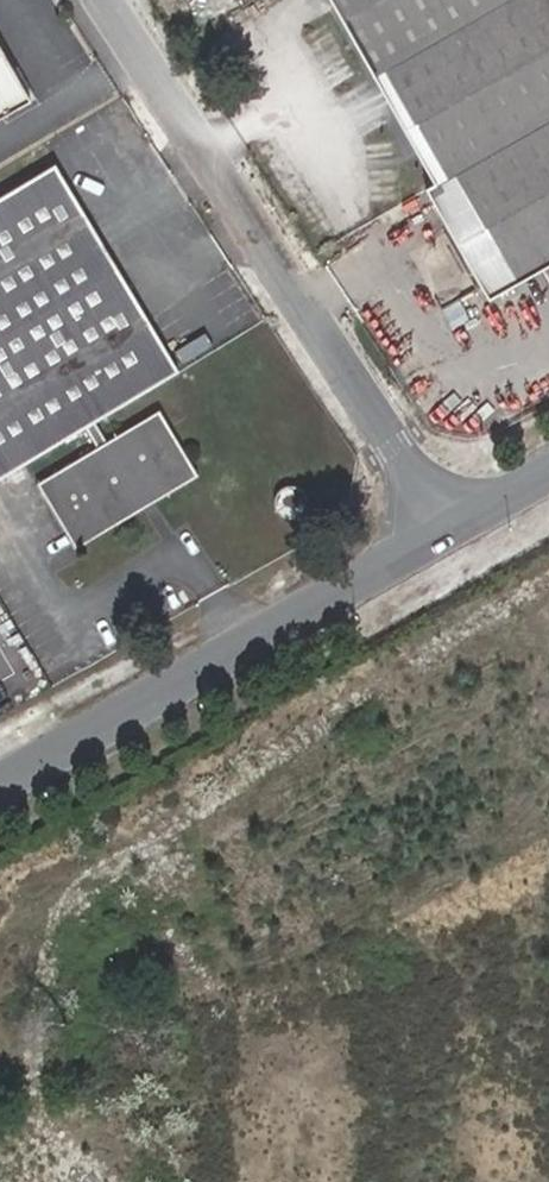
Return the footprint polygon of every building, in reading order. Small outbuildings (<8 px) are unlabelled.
[(397,118),(435,185),(426,190),(489,299),(543,269),(548,279),(548,0),(331,0),(397,118)] [(30,104),(0,51),(0,121),(30,104)] [(86,217),(55,166),(0,198),(0,478),(84,427),(97,449),(44,481),(57,501),(50,506),(61,525),(69,521),(79,537),(131,504),(137,512),(160,498),(155,490),(185,472),(164,437),(172,432),(160,412),(108,443),(94,422),(177,372),(101,242),(86,217)] [(96,212),(86,217),(101,242),(111,237),(96,212)] [(198,475),(172,432),(164,437),(185,472),(155,490),(160,498),(198,475)] [(57,501),(44,481),(37,485),(50,506),(57,501)] [(76,549),(137,512),(131,504),(79,537),(69,521),(61,525),(76,549)]
